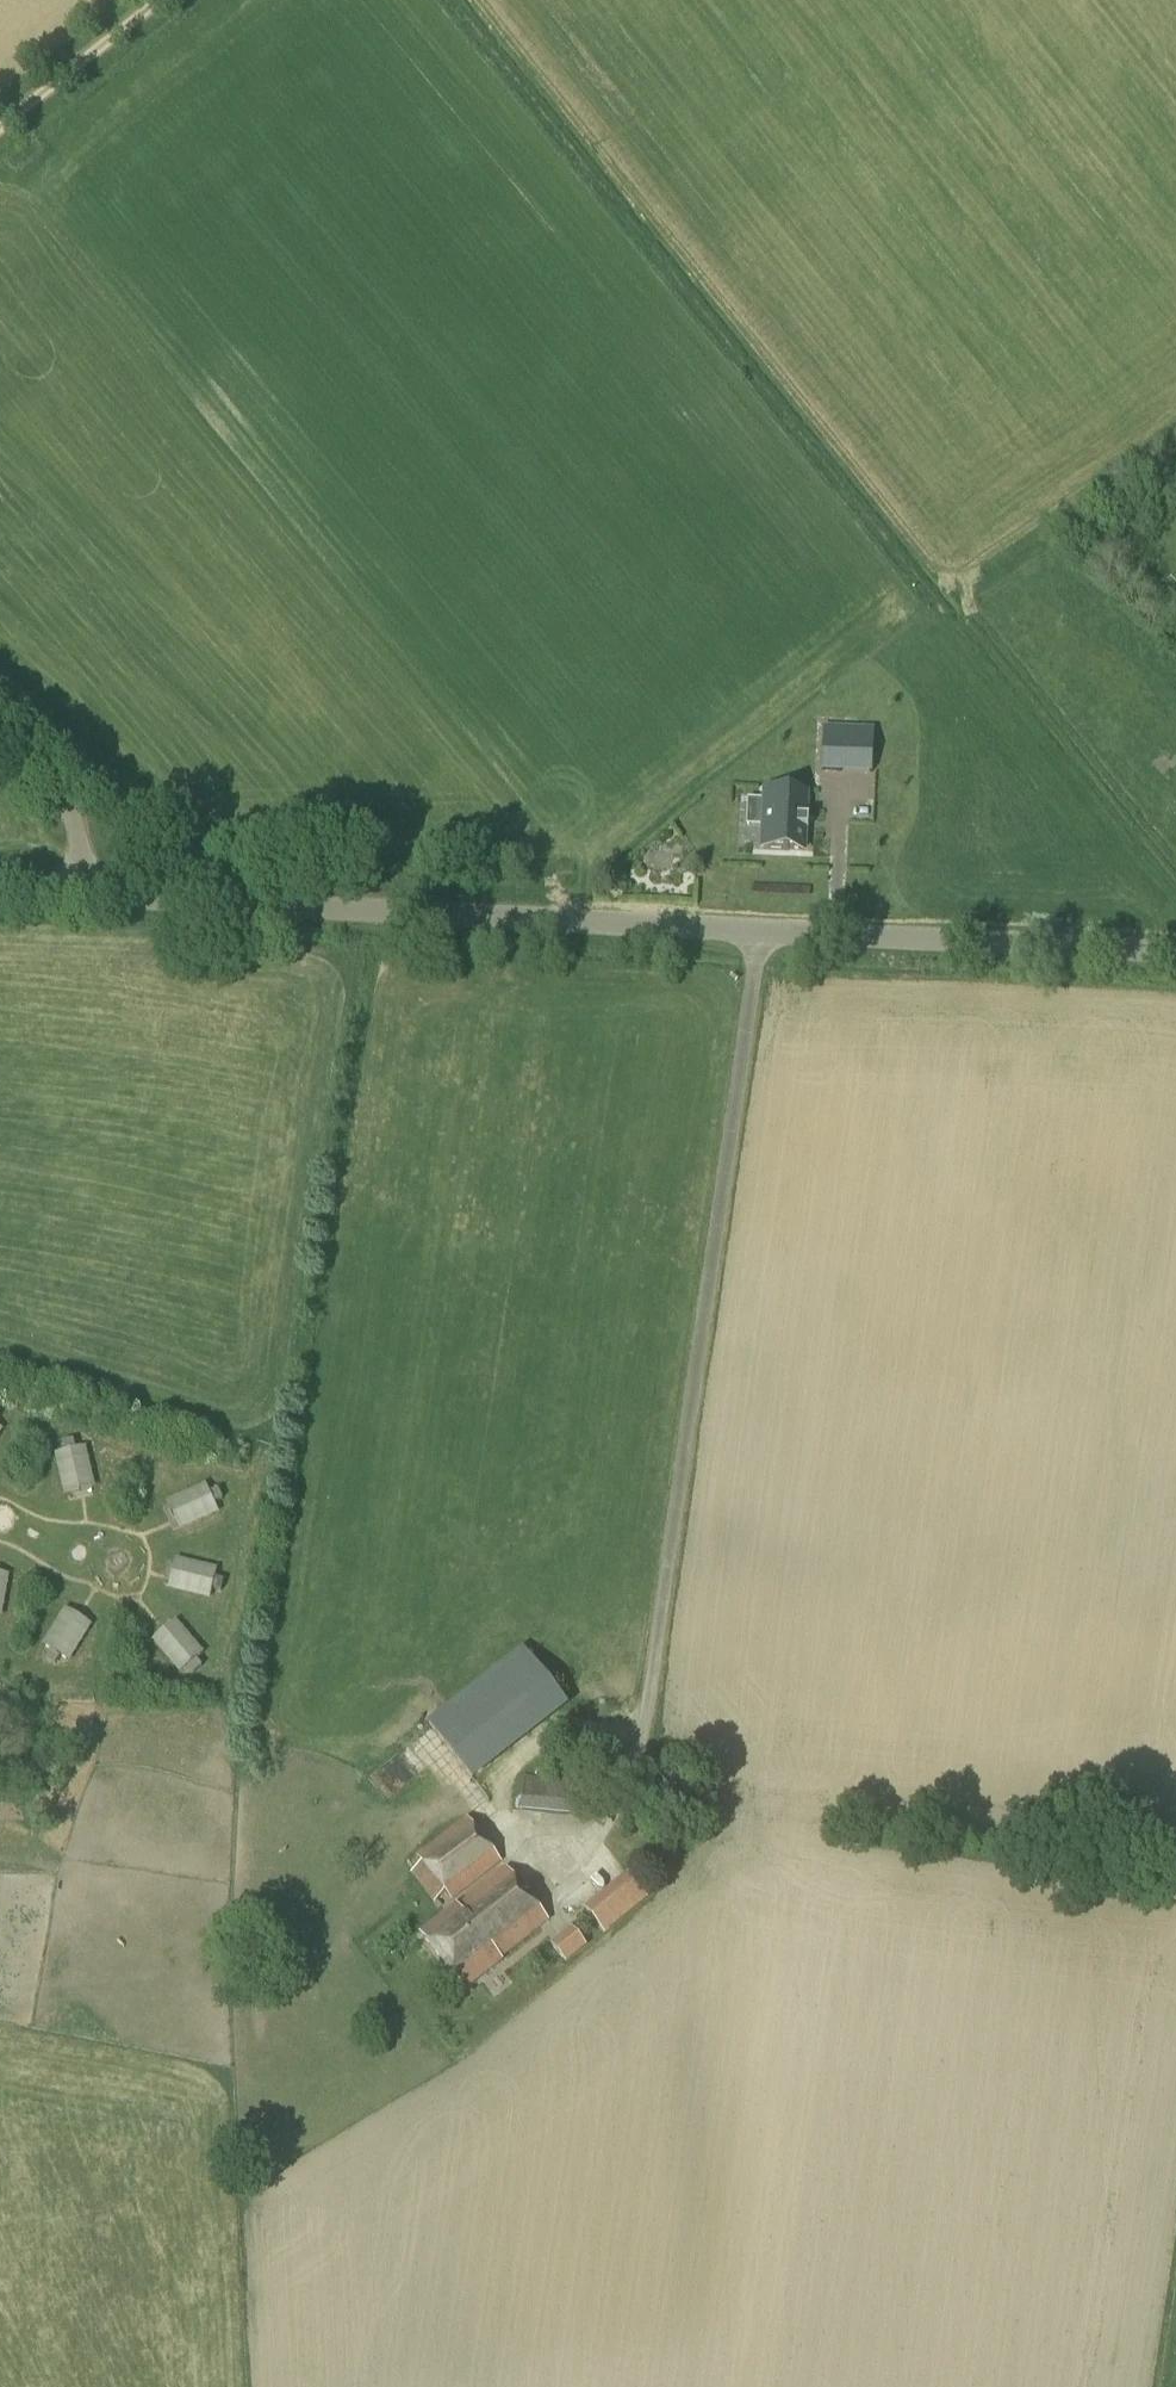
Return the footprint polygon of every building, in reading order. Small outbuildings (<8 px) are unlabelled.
[(840,740),(823,740),(822,771),(839,772),(840,740)] [(791,793),(766,792),(763,850),(789,851),(789,850),(803,851),(804,830),(808,830),(809,821),(805,821),(806,794),(791,794),(791,793)] [(707,797),(711,866),(759,863),(756,814),(751,814),(750,795),(707,797)] [(584,1816),(588,1776),(539,1771),(539,1779),(464,1772),(461,1804),(584,1816)] [(451,1901),(501,1863),(467,1818),(416,1857),(422,1865),(411,1874),(433,1903),(445,1894),(451,1901)] [(549,1922),(507,1869),(457,1908),(456,1906),(422,1934),(466,1990),(504,1960),(503,1959),(549,1922)] [(567,1962),(585,1947),(570,1929),(552,1944),(567,1962)]
